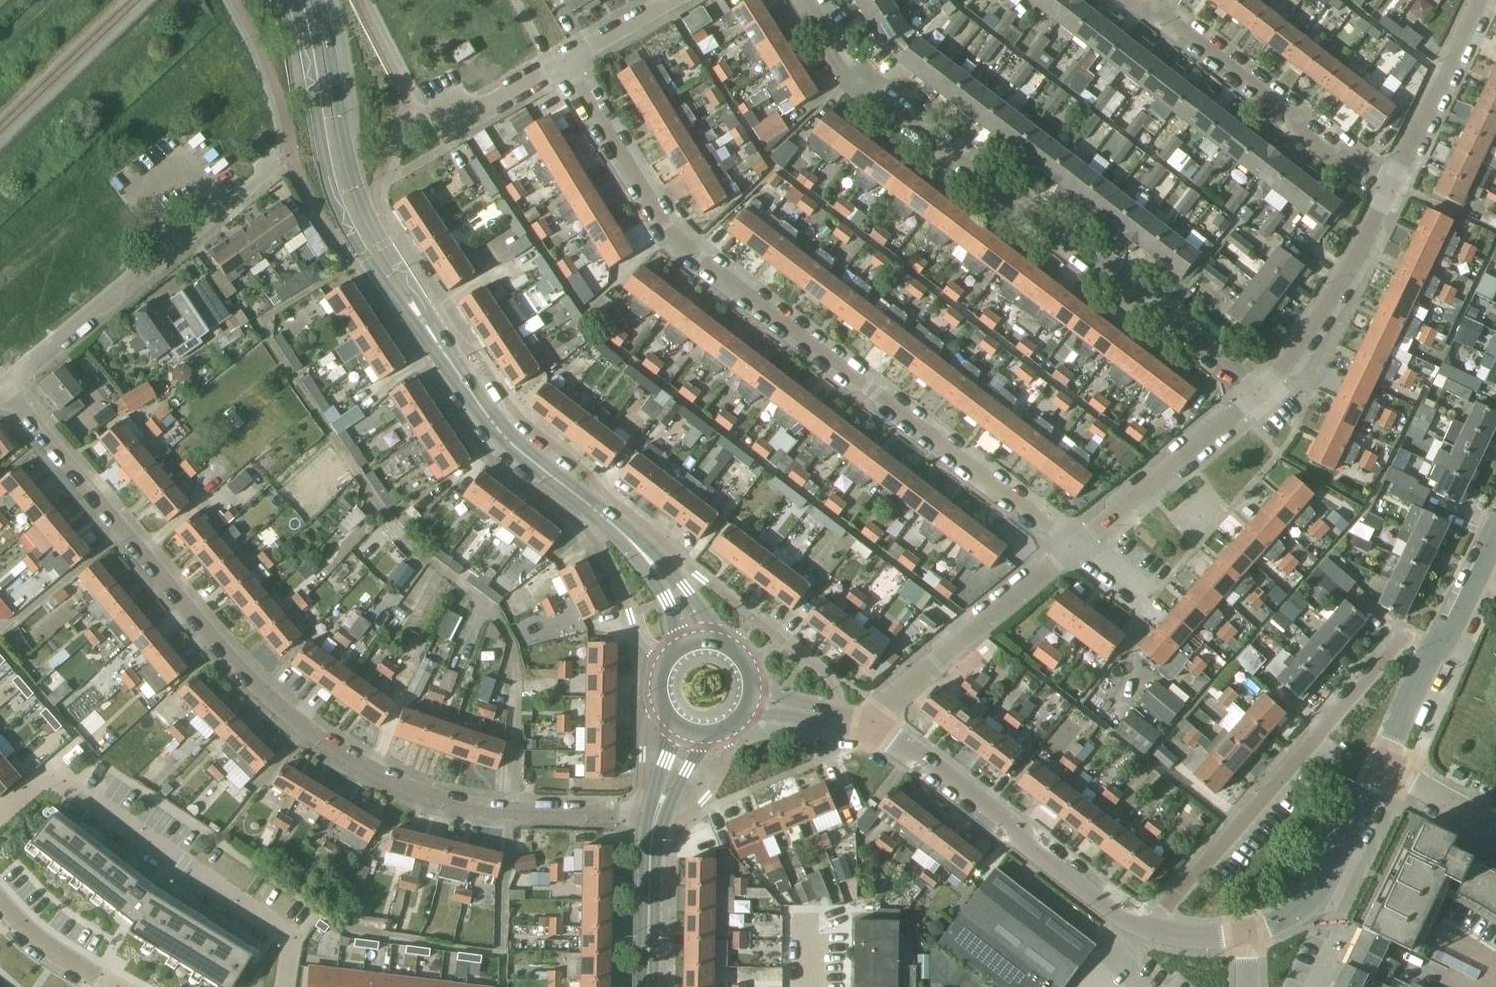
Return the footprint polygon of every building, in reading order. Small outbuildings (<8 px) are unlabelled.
[(571,13),(583,7),(586,12),(594,7),(589,0),(549,0),(556,11),(567,5),(571,13)] [(729,25),(740,22),(746,31),(770,16),(760,0),(750,0),(721,18),(727,26),(729,25)] [(861,10),(877,0),(855,0),(861,10)] [(861,10),(868,20),(861,26),(866,33),(873,28),(900,11),(893,0),(877,0),(861,10)] [(1040,11),(1049,0),(1026,0),(1040,11)] [(1040,11),(1057,24),(1076,0),(1049,0),(1040,11)] [(1057,24),(1061,28),(1074,37),(1093,12),(1083,4),(1085,0),(1076,0),(1057,24)] [(1230,16),(1243,0),(1214,0),(1212,2),(1230,16)] [(1249,31),(1266,9),(1255,0),(1243,0),(1230,16),(1249,31)] [(1337,0),(1331,0),(1329,3),(1339,11),(1344,5),(1337,0)] [(1367,0),(1354,0),(1353,2),(1361,9),(1367,0)] [(1266,9),(1249,31),(1268,45),(1285,23),(1266,9)] [(1009,10),(1002,19),(1011,26),(1018,17),(1018,16),(1014,13),(1010,10),(1009,10)] [(900,11),(873,28),(885,46),(893,41),(898,47),(904,42),(899,36),(911,28),(900,11)] [(969,18),(960,12),(953,21),(961,28),(969,18)] [(1093,12),(1074,37),(1078,40),(1090,50),(1115,18),(1110,14),(1104,20),(1093,12)] [(1385,15),(1379,24),(1389,31),(1395,23),(1385,15)] [(751,39),(741,49),(746,57),(782,35),(770,16),(746,31),(751,39)] [(1115,18),(1090,50),(1099,57),(1107,63),(1126,38),(1116,30),(1121,22),(1115,18)] [(1362,18),(1356,26),(1366,33),(1372,26),(1362,18)] [(1002,19),(994,30),(1003,37),(1011,26),(1002,19)] [(953,21),(944,32),(953,39),(961,28),(953,21)] [(1268,45),(1286,60),(1303,38),(1285,23),(1268,45)] [(1408,27),(1405,31),(1395,23),(1389,31),(1399,39),(1400,38),(1416,49),(1423,39),(1408,27)] [(1377,42),(1383,35),(1372,27),(1367,34),(1377,42)] [(704,30),(693,36),(699,45),(706,56),(720,47),(713,35),(709,38),(709,36),(704,30)] [(794,54),(782,35),(746,57),(751,64),(765,60),(771,69),(794,54)] [(1042,35),(1035,44),(1044,51),(1051,42),(1042,35)] [(904,54),(898,63),(915,76),(935,50),(918,37),(909,48),(904,42),(898,47),(904,54)] [(1002,44),(993,37),(985,47),(994,54),(1002,44)] [(1126,38),(1107,63),(1123,76),(1148,44),(1143,39),(1136,46),(1126,38)] [(1286,60),(1305,74),(1322,52),(1303,38),(1286,60)] [(1400,47),(1390,40),(1384,48),(1394,55),(1400,47)] [(476,53),(469,43),(451,54),(458,65),(476,53)] [(1026,55),(1035,62),(1044,51),(1035,44),(1026,55)] [(1148,44),(1123,76),(1140,89),(1159,64),(1149,56),(1154,48),(1148,44)] [(985,47),(977,57),(986,64),(994,54),(985,47)] [(690,50),(680,56),(685,63),(697,56),(692,48),(690,50)] [(935,50),(915,76),(926,85),(922,91),(926,95),(951,63),(935,50)] [(1322,52),(1305,74),(1323,89),(1340,67),(1322,52)] [(775,79),(767,88),(771,95),(806,73),(794,54),(771,69),(776,78),(775,79)] [(1418,62),(1408,54),(1391,76),(1402,83),(1418,62)] [(697,56),(685,63),(689,70),(702,63),(697,56)] [(1079,72),(1083,66),(1080,63),(1075,60),(1067,70),(1075,76),(1079,72)] [(725,61),(713,69),(718,76),(730,68),(725,61)] [(643,62),(619,76),(632,96),(667,74),(663,66),(648,70),(643,62)] [(1035,68),(1026,62),(1019,71),(1028,78),(1035,68)] [(951,63),(926,95),(933,100),(938,94),(948,101),(968,75),(951,63)] [(1159,64),(1140,89),(1156,102),(1181,70),(1175,65),(1169,71),(1159,64)] [(1359,81),(1340,67),(1323,89),(1342,103),(1359,81)] [(723,84),(735,76),(730,68),(718,76),(723,84)] [(1060,80),(1067,86),(1075,76),(1067,70),(1060,80)] [(1181,70),(1156,102),(1173,115),(1193,89),(1184,83),(1182,81),(1186,74),(1181,70)] [(1486,89),(1495,94),(1495,70),(1486,89)] [(1019,71),(1010,83),(1019,89),(1028,78),(1019,71)] [(1067,86),(1081,96),(1086,90),(1092,82),(1079,72),(1075,76),(1067,86)] [(819,94),(806,73),(771,95),(772,97),(773,96),(779,106),(790,99),(796,108),(819,94)] [(667,74),(632,96),(644,116),(667,101),(662,93),(672,83),(667,74)] [(968,75),(948,101),(959,110),(955,117),(959,121),(984,88),(968,75)] [(1377,95),(1359,81),(1342,103),(1360,117),(1377,95)] [(1110,103),(1117,93),(1108,86),(1101,96),(1110,103)] [(717,87),(705,94),(710,102),(722,94),(717,87)] [(984,88),(959,121),(966,125),(971,120),(981,127),(1001,101),(984,88)] [(1068,94),(1059,88),(1052,97),(1061,105),(1068,94)] [(1193,89),(1173,115),(1190,127),(1209,102),(1214,95),(1208,90),(1202,97),(1193,89)] [(1476,110),(1495,120),(1495,94),(1486,89),(1476,110)] [(727,101),(722,94),(710,102),(714,109),(727,101)] [(1379,132),(1396,110),(1377,95),(1360,117),(1379,132)] [(1092,106),(1102,113),(1110,103),(1101,96),(1092,106)] [(1052,97),(1043,108),(1053,115),(1061,105),(1052,97)] [(644,116),(656,135),(692,113),(688,106),(673,110),(667,101),(644,116)] [(751,101),(740,108),(744,115),(756,108),(751,101)] [(1001,101),(981,127),(992,135),(988,142),(993,146),(1018,114),(1001,101)] [(1209,102),(1190,127),(1206,140),(1226,115),(1209,102)] [(1143,127),(1151,118),(1142,110),(1134,120),(1143,127)] [(1466,131),(1492,144),(1492,143),(1495,135),(1495,120),(1476,110),(1466,131)] [(525,132),(525,131),(536,125),(528,111),(510,121),(519,136),(525,132)] [(813,134),(808,140),(809,148),(816,153),(823,159),(848,126),(830,112),(813,134)] [(697,121),(692,113),(656,135),(668,155),(692,140),(686,132),(697,121)] [(764,144),(788,129),(778,113),(754,128),(764,144)] [(1101,120),(1092,113),(1085,123),(1094,130),(1101,120)] [(1018,114),(993,146),(999,151),(1005,145),(1014,152),(1034,126),(1018,114)] [(1226,115),(1206,140),(1222,152),(1223,153),(1242,128),(1241,127),(1226,115)] [(525,132),(514,139),(518,148),(532,142),(537,151),(562,136),(550,116),(525,131),(525,132)] [(1126,131),(1135,138),(1143,127),(1134,120),(1126,131)] [(1208,161),(1202,169),(1211,176),(1216,169),(1221,172),(1230,159),(1239,166),(1259,141),(1254,137),(1248,133),(1253,125),(1246,120),(1241,127),(1242,128),(1223,153),(1222,152),(1212,165),(1208,161)] [(1085,123),(1077,134),(1086,140),(1094,130),(1085,123)] [(742,126),(730,133),(735,140),(746,133),(742,126)] [(848,126),(823,159),(831,165),(842,156),(850,162),(867,140),(848,126)] [(1034,126),(1014,152),(1025,161),(1021,168),(1026,171),(1051,139),(1034,126)] [(1466,131),(1456,152),(1481,165),(1487,153),(1492,144),(1466,131)] [(751,140),(746,133),(735,140),(739,147),(751,140)] [(543,161),(534,170),(538,177),(574,156),(562,136),(537,151),(543,161)] [(1178,150),(1184,143),(1175,136),(1167,146),(1177,152),(1178,150)] [(1135,145),(1125,138),(1118,148),(1127,155),(1135,145)] [(782,167),(798,147),(787,139),(771,158),(782,167)] [(1051,139),(1026,171),(1032,176),(1038,171),(1047,178),(1067,152),(1051,139)] [(692,140),(668,155),(680,174),(716,153),(712,145),(697,149),(692,140)] [(867,140),(850,162),(859,169),(854,183),(860,187),(885,154),(867,140)] [(1259,141),(1239,166),(1256,179),(1281,147),(1274,142),(1268,148),(1259,141)] [(736,155),(742,163),(758,152),(753,144),(736,155)] [(1159,156),(1168,163),(1177,152),(1167,146),(1159,156)] [(1281,147),(1256,179),(1273,192),(1292,167),(1289,164),(1281,158),(1285,150),(1281,147)] [(1118,148),(1110,159),(1119,166),(1127,155),(1118,148)] [(502,158),(496,149),(486,156),(491,164),(502,158)] [(1191,160),(1178,150),(1177,152),(1168,163),(1181,173),(1191,160)] [(759,152),(758,152),(742,163),(737,166),(742,174),(753,168),(764,161),(765,161),(759,152)] [(1067,152),(1047,178),(1058,186),(1054,193),(1059,197),(1084,164),(1067,152)] [(1456,152),(1445,173),(1483,192),(1488,181),(1476,176),(1481,165),(1456,152)] [(716,153),(680,174),(693,194),(716,180),(723,175),(727,173),(737,166),(742,163),(736,155),(734,157),(723,163),(721,161),(716,153)] [(885,154),(860,187),(868,193),(879,184),(887,190),(903,168),(885,154)] [(574,156),(538,177),(543,186),(556,182),(561,190),(586,175),(574,156)] [(469,189),(481,181),(489,176),(477,159),(457,173),(469,189)] [(1199,167),(1191,160),(1181,173),(1189,179),(1199,167)] [(764,161),(753,168),(758,175),(769,169),(764,161)] [(1084,164),(1059,197),(1065,202),(1071,196),(1080,203),(1100,177),(1084,164)] [(1167,170),(1159,164),(1151,173),(1160,180),(1167,170)] [(1292,167),(1273,192),(1289,205),(1314,173),(1307,167),(1301,174),(1292,167)] [(903,168),(887,190),(895,197),(890,211),(896,215),(922,182),(903,168)] [(797,180),(797,181),(803,185),(811,174),(805,169),(797,180)] [(1211,176),(1202,169),(1192,181),(1201,189),(1211,176)] [(766,183),(775,189),(783,179),(774,172),(766,183)] [(1151,173),(1143,184),(1152,191),(1160,180),(1151,173)] [(1314,173),(1289,205),(1306,218),(1325,193),(1324,191),(1314,184),(1318,176),(1314,173)] [(1445,173),(1435,195),(1461,208),(1467,195),(1480,200),(1483,192),(1445,173)] [(811,191),(819,179),(811,174),(803,185),(811,191)] [(567,200),(558,211),(562,217),(598,195),(586,175),(561,190),(567,200)] [(492,198),(500,193),(489,176),(481,181),(492,198)] [(1100,177),(1080,203),(1091,212),(1087,219),(1092,222),(1117,190),(1100,177)] [(716,180),(693,194),(705,214),(728,199),(741,192),(736,184),(734,185),(722,189),(716,180)] [(506,188),(510,195),(523,187),(518,181),(506,188)] [(922,182),(896,215),(905,221),(916,213),(923,218),(940,196),(922,182)] [(516,203),(528,195),(523,187),(510,195),(516,203)] [(1250,194),(1241,187),(1234,196),(1243,203),(1250,194)] [(1492,188),(1486,198),(1495,203),(1495,190),(1492,188)] [(1201,196),(1192,189),(1184,199),(1193,206),(1201,196)] [(1117,190),(1092,222),(1098,227),(1104,221),(1113,229),(1133,203),(1117,190)] [(395,208),(409,229),(440,208),(436,203),(431,207),(420,191),(395,208)] [(1325,193),(1306,218),(1317,227),(1309,237),(1318,243),(1330,227),(1327,224),(1330,221),(1335,225),(1342,217),(1336,213),(1342,205),(1325,193)] [(598,195),(562,217),(567,226),(580,222),(585,230),(609,215),(598,195)] [(805,196),(797,207),(803,212),(811,201),(805,196)] [(940,196),(923,218),(932,225),(927,239),(933,243),(958,210),(940,196)] [(1225,208),(1246,224),(1251,217),(1239,208),(1243,203),(1234,196),(1225,208)] [(834,208),(834,209),(840,214),(849,202),(842,197),(840,200),(834,208)] [(746,209),(728,232),(747,246),(765,224),(758,218),(763,205),(755,199),(747,210),(746,209)] [(1184,199),(1176,210),(1185,216),(1193,206),(1184,199)] [(497,206),(508,222),(516,217),(505,200),(497,206)] [(279,201),(260,215),(281,244),(299,231),(307,242),(317,235),(301,213),(292,219),(279,201)] [(810,218),(811,217),(819,207),(811,201),(803,212),(810,218)] [(849,202),(840,214),(848,219),(856,208),(849,202)] [(1133,203),(1113,229),(1124,237),(1120,244),(1125,248),(1150,215),(1133,203)] [(542,216),(536,207),(524,215),(530,223),(542,216)] [(440,208),(409,229),(423,249),(448,233),(439,220),(445,216),(440,208)] [(958,210),(933,243),(941,249),(952,240),(959,246),(976,224),(958,210)] [(1285,217),(1276,210),(1269,220),(1278,226),(1285,217)] [(1453,223),(1428,210),(1417,232),(1456,251),(1460,241),(1455,238),(1457,234),(1449,231),(1453,223)] [(243,227),(264,257),(281,244),(260,215),(243,227)] [(591,240),(582,249),(586,256),(621,234),(609,215),(585,230),(591,240)] [(1150,215),(1125,248),(1131,253),(1137,247),(1146,254),(1166,228),(1150,215)] [(527,234),(516,217),(508,222),(519,239),(507,248),(513,258),(533,246),(526,235),(527,234)] [(532,227),(536,233),(548,225),(544,219),(532,227)] [(1269,220),(1266,224),(1260,230),(1262,232),(1269,238),(1278,226),(1269,220)] [(765,224),(747,246),(765,260),(791,227),(785,222),(774,231),(765,224)] [(842,224),(833,235),(839,240),(848,228),(842,223),(842,224)] [(976,224),(959,246),(968,253),(963,266),(969,271),(994,238),(976,224)] [(541,241),(554,233),(548,225),(536,233),(541,241)] [(871,237),(870,237),(876,241),(885,230),(879,226),(871,237)] [(226,240),(247,269),(264,257),(243,227),(226,240)] [(791,227),(765,260),(784,274),(801,252),(794,246),(799,232),(791,227)] [(856,234),(848,228),(839,240),(847,245),(856,234)] [(1166,228),(1146,254),(1158,263),(1153,270),(1159,275),(1165,268),(1163,267),(1183,241),(1166,228)] [(884,247),(892,236),(885,230),(876,241),(884,247)] [(1234,232),(1228,240),(1237,248),(1238,249),(1244,241),(1243,240),(1234,232)] [(1456,251),(1417,232),(1407,252),(1433,265),(1438,254),(1453,258),(1456,251)] [(423,249),(437,270),(467,250),(464,245),(458,249),(448,233),(423,249)] [(621,234),(586,256),(586,257),(591,264),(603,260),(609,269),(634,254),(621,234)] [(994,238),(969,271),(977,277),(988,268),(996,274),(1012,252),(994,238)] [(226,240),(207,253),(229,282),(247,269),(226,240)] [(1183,241),(1163,267),(1165,268),(1180,280),(1186,273),(1191,277),(1197,269),(1195,267),(1212,246),(1209,244),(1206,241),(1197,252),(1183,241)] [(1244,241),(1238,249),(1248,257),(1254,249),(1244,241)] [(1465,244),(1461,251),(1473,257),(1476,250),(1465,244)] [(535,262),(546,279),(554,273),(542,256),(541,257),(533,247),(533,246),(513,258),(521,271),(535,262)] [(1299,273),(1306,278),(1311,272),(1304,266),(1278,247),(1265,264),(1291,283),(1299,273)] [(451,291),(476,275),(467,261),(472,257),(467,250),(437,270),(451,291)] [(801,252),(784,274),(802,288),(828,255),(821,250),(811,259),(801,252)] [(1461,251),(1458,259),(1469,264),(1473,257),(1461,251)] [(878,252),(870,263),(876,268),(885,256),(879,252),(878,252)] [(1012,252),(996,274),(1005,281),(999,294),(1006,299),(1031,266),(1012,252)] [(1429,273),(1433,265),(1407,252),(1397,273),(1436,291),(1440,282),(1429,273)] [(907,264),(907,265),(912,269),(921,258),(915,253),(907,264)] [(828,255),(802,288),(820,302),(838,280),(830,274),(836,261),(828,255)] [(884,274),(892,262),(885,256),(876,268),(884,274)] [(557,265),(561,271),(562,272),(574,264),(570,257),(557,265)] [(920,275),(929,264),(921,258),(912,269),(920,275)] [(579,271),(574,264),(562,272),(567,279),(579,271)] [(1265,264),(1252,281),(1286,306),(1290,300),(1283,294),(1291,283),(1265,264)] [(642,265),(625,288),(634,295),(628,309),(635,314),(661,280),(642,265)] [(1203,290),(1209,279),(1211,281),(1218,272),(1208,265),(1201,274),(1193,286),(1203,290)] [(1031,266),(1006,299),(1014,305),(1025,297),(1032,302),(1049,280),(1031,266)] [(1223,290),(1225,286),(1230,281),(1218,272),(1211,281),(1223,290)] [(558,295),(565,289),(554,273),(546,279),(558,295)] [(1397,273),(1387,293),(1413,306),(1418,296),(1432,299),(1436,291),(1397,273)] [(229,318),(203,278),(171,299),(183,318),(171,327),(152,300),(127,319),(139,336),(128,345),(136,355),(147,348),(155,358),(168,349),(176,360),(201,342),(198,338),(223,322),(230,333),(237,329),(229,318)] [(838,280),(820,302),(838,316),(864,283),(857,278),(847,287),(838,280)] [(661,280),(635,314),(643,320),(655,311),(662,316),(679,294),(661,280)] [(921,286),(915,280),(906,290),(913,295),(921,286)] [(1032,302),(1024,312),(1025,313),(1036,322),(1042,327),(1067,294),(1049,280),(1032,302)] [(333,312),(327,315),(332,322),(362,302),(348,281),(322,297),(333,312)] [(952,281),(943,293),(949,297),(958,286),(952,281)] [(1252,281),(1239,298),(1266,318),(1274,307),(1282,311),(1286,306),(1252,281)] [(292,297),(303,291),(298,283),(288,290),(292,297)] [(864,283),(838,316),(857,330),(874,308),(866,302),(872,289),(864,283)] [(1445,285),(1441,294),(1454,300),(1454,299),(1458,291),(1445,285)] [(236,293),(231,286),(221,293),(227,300),(236,293)] [(921,286),(913,295),(919,301),(928,291),(921,286)] [(966,291),(958,286),(949,297),(957,303),(966,291)] [(485,288),(460,304),(474,326),(504,306),(500,300),(495,303),(485,288)] [(288,290),(287,290),(277,296),(281,303),(292,297),(288,290)] [(1387,293),(1377,314),(1416,333),(1420,323),(1409,314),(1413,306),(1387,293)] [(679,294),(662,316),(670,323),(665,338),(671,342),(697,308),(679,294)] [(1067,294),(1042,327),(1050,333),(1061,324),(1068,330),(1085,308),(1067,294)] [(1441,294),(1438,300),(1451,306),(1454,300),(1441,294)] [(562,301),(574,320),(581,314),(569,296),(562,301)] [(1239,298),(1227,315),(1238,323),(1234,328),(1242,335),(1246,329),(1253,334),(1266,318),(1239,298)] [(336,328),(341,325),(351,339),(376,322),(362,302),(332,322),(336,328)] [(504,306),(474,326),(488,346),(513,330),(504,316),(509,313),(504,306)] [(874,308),(857,330),(875,344),(901,310),(895,306),(883,314),(874,308)] [(951,307),(943,319),(949,324),(958,312),(951,307)] [(697,308),(671,342),(679,348),(691,339),(698,344),(715,322),(697,308)] [(1085,308),(1068,330),(1078,337),(1072,350),(1078,355),(1103,322),(1085,308)] [(988,309),(979,321),(985,325),(994,314),(988,309)] [(901,310),(875,344),(893,358),(910,336),(903,330),(908,316),(902,311),(901,310)] [(248,323),(240,311),(229,318),(237,329),(245,325),(248,323)] [(956,329),(965,318),(958,312),(949,324),(956,329)] [(592,330),(581,314),(574,320),(585,337),(589,341),(595,335),(592,330)] [(1002,320),(994,314),(985,325),(993,331),(1002,320)] [(1393,347),(1407,354),(1416,333),(1377,314),(1367,334),(1393,347)] [(1455,334),(1476,345),(1480,337),(1485,326),(1464,315),(1459,326),(1455,334)] [(355,356),(359,363),(389,342),(376,322),(351,339),(360,353),(355,356)] [(698,344),(689,356),(701,366),(707,370),(733,336),(715,322),(698,344)] [(1103,322),(1078,355),(1086,361),(1098,352),(1105,358),(1122,336),(1103,322)] [(910,336),(893,358),(911,372),(937,339),(920,325),(912,337),(910,336)] [(110,326),(95,338),(105,350),(120,339),(110,326)] [(607,337),(606,337),(613,342),(621,331),(615,326),(607,337)] [(1425,326),(1421,335),(1434,341),(1438,332),(1425,326)] [(513,330),(488,346),(501,367),(532,347),(528,341),(522,345),(513,330)] [(621,331),(613,342),(621,348),(629,336),(621,331)] [(280,333),(272,339),(283,355),(291,349),(280,333)] [(1367,334),(1358,355),(1397,374),(1401,365),(1388,357),(1393,347),(1367,334)] [(602,355),(603,356),(609,348),(596,335),(595,335),(589,341),(592,345),(602,355)] [(1418,342),(1431,348),(1434,341),(1421,335),(1418,342)] [(733,336),(707,370),(716,376),(727,367),(734,373),(752,350),(733,336)] [(988,336),(979,347),(985,352),(994,340),(988,336)] [(1122,336),(1105,358),(1115,365),(1109,379),(1114,383),(1140,350),(1122,336)] [(1025,337),(1016,349),(1022,353),(1030,342),(1025,337)] [(937,339),(911,372),(930,386),(947,364),(940,358),(945,344),(937,339)] [(993,357),(1002,346),(994,340),(985,352),(993,357)] [(1495,362),(1495,343),(1491,341),(1484,356),(1495,362)] [(404,364),(389,342),(359,363),(363,368),(368,365),(378,380),(404,364)] [(1039,348),(1030,342),(1022,353),(1030,359),(1039,348)] [(532,347),(501,367),(515,388),(540,372),(539,370),(530,356),(535,353),(535,352),(532,347)] [(612,351),(609,348),(603,356),(618,368),(624,360),(612,351)] [(295,373),(303,367),(291,349),(283,355),(295,373)] [(752,350),(734,373),(744,380),(738,394),(744,398),(770,364),(752,350)] [(1140,350),(1114,383),(1123,390),(1135,381),(1141,385),(1158,364),(1140,350)] [(652,354),(642,365),(649,370),(658,359),(652,354)] [(1348,376),(1373,388),(1378,379),(1393,382),(1397,374),(1358,355),(1348,376)] [(1495,390),(1495,362),(1484,356),(1480,366),(1491,371),(1484,384),(1495,390)] [(666,364),(658,359),(649,370),(657,376),(666,364)] [(947,364),(930,386),(948,400),(974,367),(967,362),(956,371),(947,364)] [(1430,376),(1435,366),(1427,362),(1422,372),(1430,376)] [(1443,363),(1437,374),(1438,375),(1462,385),(1474,391),(1478,393),(1484,382),(1443,363)] [(770,364),(744,398),(752,404),(763,395),(771,401),(788,378),(770,364)] [(1024,364),(1015,375),(1022,380),(1031,368),(1024,364)] [(1158,364),(1141,385),(1151,393),(1145,407),(1151,411),(1176,377),(1158,364)] [(58,409),(59,410),(75,397),(75,396),(85,389),(84,387),(66,365),(39,386),(42,389),(41,394),(44,398),(48,397),(52,402),(58,409)] [(630,365),(624,373),(641,387),(647,379),(630,365)] [(1052,377),(1058,381),(1067,370),(1061,365),(1052,377)] [(974,367),(948,400),(966,415),(983,392),(976,386),(981,372),(974,367)] [(1029,385),(1038,374),(1031,368),(1022,380),(1029,385)] [(1402,376),(1414,383),(1415,381),(1419,374),(1406,368),(1402,376)] [(1066,387),(1075,376),(1067,370),(1058,381),(1066,387)] [(299,380),(310,396),(318,390),(308,375),(299,380)] [(1438,375),(1432,386),(1468,402),(1474,391),(1462,385),(1438,375)] [(1377,415),(1381,407),(1369,397),(1373,388),(1348,376),(1338,396),(1377,415)] [(1402,376),(1398,383),(1411,389),(1414,383),(1402,376)] [(1176,377),(1151,411),(1161,418),(1172,409),(1178,414),(1195,392),(1176,377)] [(413,378),(388,395),(398,409),(392,413),(396,419),(427,399),(413,378)] [(788,378),(771,401),(780,407),(774,421),(780,426),(806,393),(788,378)] [(647,379),(641,387),(652,395),(642,408),(645,411),(656,419),(673,398),(647,379)] [(688,382),(679,393),(685,398),(694,387),(688,382)] [(121,399),(130,414),(156,398),(147,383),(121,399)] [(529,409),(549,424),(572,395),(567,390),(562,396),(548,385),(529,409)] [(693,404),(702,392),(694,387),(685,398),(693,404)] [(983,392),(966,415),(984,429),(1010,395),(1004,389),(998,395),(994,392),(990,397),(983,392)] [(330,408),(318,390),(310,396),(322,414),(329,424),(359,405),(352,394),(330,408)] [(1052,403),(1058,408),(1067,396),(1061,392),(1052,403)] [(806,393),(780,426),(789,432),(800,423),(807,429),(824,407),(806,393)] [(1098,393),(1089,405),(1094,409),(1103,398),(1098,393)] [(549,424),(569,439),(587,416),(573,405),(578,399),(572,395),(549,424)] [(1010,395),(984,429),(1003,443),(1020,420),(1013,414),(1018,401),(1010,395)] [(75,396),(75,397),(59,410),(58,409),(52,414),(61,426),(84,407),(75,396)] [(1066,414),(1075,402),(1067,396),(1058,408),(1066,414)] [(1358,420),(1373,424),(1377,415),(1338,396),(1328,417),(1353,429),(1358,420)] [(673,398),(656,419),(667,428),(678,415),(694,427),(700,419),(673,398)] [(1112,404),(1103,398),(1094,409),(1103,415),(1112,404)] [(396,419),(401,426),(406,422),(415,436),(440,419),(427,399),(396,419)] [(1422,403),(1421,405),(1410,427),(1426,434),(1438,411),(1422,403)] [(1465,426),(1464,426),(1490,439),(1495,426),(1495,414),(1476,404),(1465,426)] [(329,424),(348,452),(356,447),(345,431),(366,416),(359,405),(329,424)] [(816,436),(810,449),(817,454),(843,421),(824,407),(807,429),(816,436)] [(145,425),(150,431),(169,415),(164,409),(156,415),(145,425)] [(1386,409),(1382,418),(1395,424),(1399,415),(1386,409)] [(724,410),(715,421),(722,426),(731,415),(724,410)] [(167,429),(166,428),(175,422),(169,415),(150,431),(156,438),(167,429)] [(738,420),(731,415),(722,426),(730,432),(738,420)] [(601,426),(587,416),(569,439),(588,455),(611,425),(605,420),(601,426)] [(117,422),(98,439),(116,460),(144,436),(128,417),(125,417),(118,423),(117,422)] [(1353,429),(1328,417),(1318,437),(1357,456),(1361,448),(1348,439),(1353,429)] [(1020,420),(1003,443),(1021,457),(1047,423),(1040,418),(1029,427),(1020,420)] [(1382,418),(1378,426),(1390,432),(1391,431),(1395,424),(1382,418)] [(423,460),(454,439),(440,419),(415,436),(424,449),(418,453),(423,460)] [(700,419),(694,427),(710,439),(716,431),(700,419)] [(1098,420),(1089,431),(1095,436),(1104,424),(1098,420)] [(861,435),(843,421),(817,454),(819,456),(825,461),(836,451),(844,457),(861,435)] [(1443,443),(1479,460),(1490,439),(1464,426),(1465,426),(1453,421),(1443,443)] [(1134,422),(1126,433),(1131,437),(1139,425),(1134,422)] [(1047,423),(1021,457),(1039,471),(1056,448),(1049,442),(1054,428),(1047,423)] [(17,446),(0,424),(0,460),(17,446)] [(1102,442),(1111,430),(1104,424),(1095,436),(1102,442)] [(617,429),(611,425),(588,455),(608,470),(627,446),(612,435),(617,429)] [(1139,443),(1148,432),(1139,425),(1131,437),(1139,443)] [(1406,436),(1422,444),(1426,434),(1410,427),(1406,436)] [(861,435),(844,457),(852,464),(847,478),(853,482),(879,449),(861,435)] [(144,436),(116,460),(133,480),(152,464),(136,444),(144,437),(144,436)] [(722,437),(717,444),(733,456),(739,449),(722,437)] [(1307,458),(1333,471),(1337,461),(1353,465),(1357,456),(1318,437),(1307,458)] [(761,438),(752,450),(758,454),(767,443),(761,438)] [(443,477),(468,460),(454,439),(423,460),(427,466),(433,462),(443,477)] [(766,460),(767,459),(775,449),(769,444),(767,443),(758,454),(766,460)] [(1443,443),(1433,465),(1468,482),(1479,460),(1443,443)] [(640,456),(621,480),(641,495),(664,466),(663,465),(668,459),(650,445),(641,457),(640,456)] [(1056,448),(1039,471),(1057,485),(1083,451),(1076,446),(1065,455),(1056,448)] [(359,470),(367,464),(356,447),(348,452),(359,470)] [(819,456),(817,454),(810,449),(807,447),(796,461),(788,455),(778,468),(780,470),(789,476),(788,477),(795,482),(804,471),(806,472),(819,456)] [(771,462),(778,468),(788,455),(789,454),(781,448),(779,451),(771,462)] [(739,449),(733,456),(749,469),(754,462),(755,461),(739,449)] [(879,449),(853,482),(861,488),(872,479),(880,485),(897,463),(879,449)] [(1083,451),(1057,485),(1076,499),(1094,477),(1085,470),(1090,457),(1083,451)] [(1366,451),(1362,459),(1375,465),(1379,457),(1366,451)] [(179,466),(185,472),(195,464),(190,457),(179,466)] [(153,465),(152,464),(133,480),(150,501),(178,477),(162,458),(153,465)] [(1362,459),(1358,467),(1371,473),(1375,465),(1362,459)] [(897,463),(880,485),(889,492),(884,506),(890,510),(915,477),(897,463)] [(201,470),(195,464),(185,472),(190,479),(201,470)] [(1375,465),(1371,473),(1374,474),(1379,477),(1383,469),(1375,465)] [(1432,491),(1457,504),(1468,482),(1433,465),(1426,479),(1436,483),(1432,491)] [(664,466),(641,495),(661,510),(679,486),(666,476),(670,470),(664,466)] [(0,479),(0,483),(11,496),(3,502),(9,509),(33,489),(15,467),(0,479)] [(1385,480),(1395,485),(1394,486),(1426,501),(1431,490),(1418,484),(1420,481),(1392,467),(1385,480)] [(812,477),(806,472),(804,471),(795,482),(803,488),(809,479),(812,477)] [(235,497),(253,481),(245,472),(227,488),(235,497)] [(372,472),(364,477),(375,493),(383,487),(377,479),(372,472)] [(471,513),(477,517),(500,488),(480,473),(462,496),(476,507),(471,513)] [(1293,475),(1277,493),(1310,522),(1316,514),(1308,501),(1314,494),(1293,475)] [(168,522),(187,505),(170,485),(178,478),(178,477),(150,501),(168,522)] [(915,477),(890,510),(898,516),(909,507),(916,513),(934,491),(915,477)] [(776,478),(770,485),(787,497),(792,490),(776,478)] [(806,490),(814,496),(818,492),(810,485),(806,490)] [(679,486),(661,510),(680,525),(703,495),(697,491),(693,496),(679,486)] [(1390,495),(1422,510),(1426,501),(1394,486),(1390,495)] [(394,505),(383,487),(375,493),(387,510),(394,505)] [(483,522),(488,516),(501,527),(519,503),(500,488),(477,517),(483,522)] [(51,511),(33,489),(9,509),(10,511),(18,504),(35,524),(51,511)] [(808,502),(792,490),(787,497),(802,510),(808,502)] [(934,491),(916,513),(925,520),(920,534),(926,538),(952,505),(934,491)] [(1277,493),(1262,511),(1283,529),(1290,521),(1304,529),(1310,522),(1277,493)] [(834,494),(825,505),(831,510),(840,499),(834,494)] [(703,495),(680,525),(700,540),(719,516),(705,506),(710,501),(703,495)] [(848,505),(840,499),(831,510),(839,516),(848,505)] [(510,542),(516,547),(539,518),(519,503),(501,527),(514,537),(510,542)] [(952,505),(926,538),(934,545),(945,535),(953,541),(970,519),(952,505)] [(411,507),(396,521),(407,532),(421,518),(411,507)] [(238,515),(233,508),(223,516),(229,523),(238,515)] [(815,508),(810,515),(826,528),(831,520),(815,508)] [(35,525),(25,535),(41,556),(53,546),(69,532),(51,511),(35,524),(35,525)] [(363,518),(356,511),(341,525),(348,532),(363,518)] [(1262,511),(1247,528),(1279,557),(1285,550),(1276,537),(1283,529),(1262,511)] [(1327,520),(1342,533),(1350,525),(1334,511),(1327,520)] [(213,535),(229,523),(223,516),(220,512),(204,525),(196,514),(175,531),(193,552),(213,535)] [(1448,524),(1423,512),(1412,534),(1401,529),(1401,530),(1436,548),(1448,524)] [(1368,513),(1363,524),(1379,531),(1384,520),(1368,513)] [(541,557),(559,533),(539,518),(516,547),(522,551),(526,546),(541,557)] [(970,519),(953,541),(962,548),(956,562),(963,566),(988,533),(970,519)] [(1320,519),(1314,526),(1325,535),(1331,528),(1320,519)] [(831,520),(826,528),(841,540),(847,532),(831,520)] [(870,522),(861,534),(868,539),(877,527),(870,522)] [(1314,526),(1309,532),(1319,542),(1325,535),(1314,526)] [(213,535),(193,552),(210,573),(230,556),(240,548),(234,541),(240,536),(233,527),(225,533),(226,535),(219,542),(213,535)] [(732,527),(713,551),(733,566),(753,540),(756,537),(750,532),(746,537),(732,527)] [(876,545),(884,533),(877,527),(868,539),(876,545)] [(1247,528),(1231,545),(1252,564),(1259,556),(1274,563),(1279,557),(1247,528)] [(1407,544),(1400,558),(1425,571),(1436,548),(1401,530),(1397,539),(1407,544)] [(40,562),(37,559),(27,569),(32,575),(42,568),(47,574),(52,571),(59,579),(71,568),(87,554),(69,532),(53,546),(60,554),(54,559),(50,554),(40,562)] [(988,533),(963,566),(972,572),(974,568),(978,570),(982,564),(990,570),(1007,548),(988,533)] [(1353,547),(1368,554),(1373,543),(1358,536),(1353,547)] [(753,540),(733,566),(753,581),(771,557),(758,547),(760,545),(763,541),(756,537),(753,540)] [(426,552),(442,564),(448,556),(431,544),(426,552)] [(1231,545),(1216,562),(1249,591),(1255,584),(1246,571),(1252,564),(1231,545)] [(267,549),(266,550),(257,557),(258,557),(263,563),(272,555),(267,549)] [(907,550),(898,562),(904,566),(913,555),(907,550)] [(18,576),(27,569),(37,559),(32,552),(11,569),(12,570),(0,580),(0,591),(18,576)] [(1289,554),(1284,560),(1294,569),(1299,563),(1289,554)] [(263,563),(268,570),(277,562),(272,555),(263,563)] [(921,561),(913,555),(904,566),(912,572),(921,561)] [(210,573),(227,593),(247,576),(230,556),(210,573)] [(442,564),(458,576),(464,569),(448,556),(442,564)] [(771,557),(753,581),(772,596),(795,567),(789,562),(785,567),(771,557)] [(1327,558),(1318,568),(1348,594),(1357,583),(1332,562),(1327,558)] [(1389,581),(1414,594),(1425,571),(1400,558),(1389,581)] [(558,572),(569,597),(594,585),(582,560),(558,572)] [(885,560),(865,586),(880,598),(900,572),(885,560)] [(1278,567),(1288,576),(1294,569),(1284,560),(1278,567)] [(94,562),(77,576),(96,598),(112,584),(94,562)] [(1216,562),(1201,580),(1222,598),(1229,590),(1243,597),(1249,591),(1216,562)] [(413,572),(402,564),(386,584),(397,593),(413,572)] [(795,567),(772,596),(792,612),(811,588),(797,577),(802,572),(796,567),(795,567)] [(1318,568),(1310,577),(1340,603),(1348,594),(1318,568)] [(487,587),(490,584),(492,581),(484,575),(479,580),(471,575),(465,582),(481,594),(486,587),(487,587)] [(264,597),(253,583),(247,576),(227,593),(244,613),(264,597)] [(944,579),(935,590),(941,595),(950,583),(944,579)] [(1201,580),(1186,597),(1218,626),(1224,618),(1216,605),(1222,598),(1201,580)] [(312,603),(315,606),(333,591),(325,581),(324,581),(319,586),(306,597),(312,603)] [(911,581),(901,594),(922,611),(932,597),(911,581)] [(1377,605),(1402,617),(1414,594),(1389,581),(1377,605)] [(950,600),(958,590),(950,583),(941,595),(949,601),(950,600)] [(112,584),(96,598),(113,619),(130,605),(112,584)] [(581,621),(606,610),(594,585),(569,597),(581,621)] [(487,587),(486,587),(481,594),(498,606),(503,598),(487,587)] [(855,588),(847,599),(853,604),(861,593),(855,588)] [(1259,588),(1253,595),(1263,604),(1269,598),(1265,594),(1259,588)] [(52,598),(58,606),(68,597),(63,590),(52,598)] [(306,597),(306,596),(301,590),(292,598),(297,604),(297,605),(306,597)] [(1288,601),(1302,613),(1310,604),(1297,592),(1288,601)] [(861,609),(869,598),(861,593),(853,604),(861,609)] [(1065,593),(1048,615),(1059,624),(1054,632),(1071,645),(1077,637),(1099,654),(1093,662),(1102,669),(1109,661),(1125,639),(1065,593)] [(1253,595),(1248,601),(1258,610),(1263,604),(1253,595)] [(264,597),(244,613),(261,634),(281,617),(264,597)] [(306,597),(297,605),(303,611),(310,604),(312,603),(306,597)] [(541,603),(543,609),(556,603),(553,597),(541,603)] [(1186,597),(1171,614),(1191,633),(1198,625),(1213,632),(1218,626),(1186,597)] [(822,600),(805,621),(827,637),(843,616),(842,615),(848,607),(841,602),(835,610),(822,600)] [(560,613),(556,603),(543,609),(547,618),(560,613)] [(1367,621),(1345,603),(1328,622),(1350,640),(1367,621)] [(114,620),(107,627),(123,647),(148,627),(130,605),(113,619),(114,620)] [(447,641),(459,617),(447,611),(435,635),(447,641)] [(1270,623),(1283,635),(1294,623),(1280,611),(1270,623)] [(1171,614),(1155,632),(1188,660),(1194,653),(1186,639),(1191,633),(1171,614)] [(843,616),(827,637),(848,654),(864,632),(843,616)] [(279,655),(299,638),(281,617),(261,634),(279,655)] [(340,644),(346,649),(354,638),(355,639),(368,623),(360,617),(347,633),(340,644)] [(904,627),(897,621),(889,631),(897,637),(904,627)] [(1350,640),(1328,622),(1312,641),(1333,660),(1350,640)] [(1228,623),(1222,629),(1232,638),(1238,632),(1228,623)] [(53,672),(82,647),(88,641),(87,641),(98,632),(94,626),(83,635),(83,634),(47,664),(53,672)] [(124,648),(132,642),(149,662),(166,648),(148,627),(123,647),(124,648)] [(332,639),(340,644),(347,633),(341,628),(332,639)] [(1222,629),(1217,635),(1227,644),(1232,638),(1222,629)] [(87,641),(88,641),(94,649),(105,640),(98,632),(87,641)] [(864,632),(848,654),(869,670),(886,649),(864,632)] [(1155,632),(1140,649),(1159,667),(1159,674),(1170,681),(1175,680),(1186,668),(1197,679),(1202,673),(1191,663),(1192,663),(1188,660),(1155,632)] [(986,639),(975,649),(988,665),(1002,647),(989,637),(986,639)] [(1034,656),(1053,672),(1065,657),(1045,641),(1034,656)] [(1333,660),(1312,641),(1296,659),(1289,652),(1287,654),(1316,679),(1333,660)] [(291,664),(313,680),(328,659),(306,643),(291,664)] [(586,643),(586,670),(613,671),(613,643),(586,643)] [(1250,645),(1236,662),(1253,677),(1268,661),(1250,645)] [(184,670),(166,648),(149,662),(168,684),(184,670)] [(434,702),(442,705),(446,692),(451,694),(463,657),(452,654),(438,689),(434,702)] [(1278,679),(1300,698),(1316,679),(1287,654),(1280,662),(1288,668),(1278,679)] [(1192,663),(1191,663),(1202,673),(1208,666),(1197,657),(1192,663)] [(328,659),(313,680),(334,696),(350,674),(328,659)] [(376,670),(383,675),(391,664),(384,659),(376,670)] [(405,663),(394,685),(407,692),(418,669),(405,663)] [(398,670),(391,664),(383,675),(390,680),(398,670)] [(130,669),(119,678),(124,684),(134,675),(130,669)] [(419,698),(431,675),(418,669),(407,692),(419,698)] [(571,680),(571,670),(557,670),(557,680),(571,680)] [(613,671),(586,670),(585,697),(612,697),(613,671)] [(991,679),(983,672),(975,682),(983,688),(991,679)] [(371,690),(350,674),(334,696),(355,711),(371,690)] [(140,682),(134,675),(124,684),(130,691),(140,682)] [(17,677),(11,682),(19,691),(25,686),(17,677)] [(975,682),(969,678),(962,688),(967,692),(975,682)] [(192,679),(177,694),(197,714),(212,699),(192,679)] [(1157,681),(1140,701),(1169,727),(1186,705),(1157,681)] [(964,697),(942,726),(963,743),(980,722),(988,710),(980,704),(981,702),(979,701),(975,698),(983,688),(975,682),(968,692),(964,697)] [(1010,726),(1018,732),(1041,700),(1043,702),(1053,690),(1044,683),(1034,695),(1025,706),(1010,726)] [(425,699),(434,702),(438,689),(430,685),(425,699)] [(33,695),(25,686),(19,691),(27,700),(33,695)] [(62,686),(48,699),(55,708),(70,695),(62,686)] [(937,689),(920,710),(942,726),(964,697),(953,688),(947,696),(937,689)] [(1229,688),(1224,694),(1234,704),(1240,697),(1229,688)] [(393,706),(371,690),(355,711),(377,727),(393,706)] [(1218,701),(1229,710),(1234,704),(1224,694),(1218,701)] [(1266,695),(1248,716),(1268,733),(1286,713),(1266,695)] [(585,697),(585,724),(612,724),(612,697),(585,697)] [(212,699),(197,714),(189,722),(209,741),(217,733),(217,734),(232,719),(212,699)] [(1004,721),(1010,726),(1025,706),(1019,701),(1004,721)] [(476,715),(484,718),(489,705),(481,702),(476,715)] [(496,710),(497,708),(489,705),(484,718),(493,721),(496,710)] [(39,715),(47,724),(53,718),(46,709),(39,715)] [(402,710),(393,735),(419,744),(428,719),(402,710)] [(556,725),(556,723),(570,723),(570,717),(558,716),(558,713),(536,712),(536,725),(556,725)] [(1132,712),(1116,733),(1145,755),(1161,734),(1132,712)] [(1248,716),(1230,736),(1251,753),(1268,733),(1248,716)] [(47,724),(55,733),(61,727),(53,718),(47,724)] [(251,738),(232,719),(217,734),(229,745),(221,752),(230,760),(251,738)] [(419,744),(444,753),(453,728),(428,719),(419,744)] [(1185,720),(1178,728),(1187,735),(1188,734),(1199,744),(1198,744),(1205,751),(1212,743),(1185,720)] [(176,722),(167,731),(174,738),(183,728),(176,722)] [(980,722),(963,743),(985,759),(1001,738),(980,722)] [(570,723),(556,723),(556,725),(556,733),(570,734),(570,723)] [(585,724),(585,750),(611,751),(612,724),(585,724)] [(179,743),(189,734),(183,728),(174,738),(179,743)] [(444,753),(469,762),(478,737),(453,728),(444,753)] [(1001,738),(985,759),(1006,776),(1023,755),(1010,745),(1017,735),(1008,729),(1001,738)] [(1212,743),(1205,751),(1211,757),(1212,756),(1233,773),(1251,753),(1230,736),(1230,735),(1224,730),(1212,743)] [(1187,735),(1182,741),(1193,750),(1198,744),(1199,744),(1188,734),(1187,735)] [(495,770),(504,745),(478,737),(469,762),(495,770)] [(230,760),(250,780),(257,773),(272,758),(251,738),(230,760)] [(1076,742),(1060,763),(1066,768),(1082,747),(1076,742)] [(1163,746),(1154,756),(1171,770),(1180,759),(1163,746)] [(1089,752),(1082,747),(1066,768),(1074,773),(1089,752)] [(611,778),(611,751),(585,750),(584,778),(611,778)] [(74,776),(116,803),(129,781),(88,755),(74,776)] [(1211,757),(1194,776),(1215,794),(1233,773),(1212,756),(1211,757)] [(216,761),(208,770),(214,776),(222,767),(216,761)] [(0,766),(0,795),(18,779),(3,763),(0,766)] [(1035,764),(1019,784),(1041,801),(1057,781),(1035,764)] [(283,766),(271,785),(295,800),(307,781),(283,766)] [(229,773),(222,767),(214,776),(221,782),(229,773)] [(569,769),(556,769),(556,779),(568,779),(569,769)] [(211,781),(188,807),(198,817),(222,791),(211,781)] [(295,800),(319,814),(331,795),(307,781),(295,800)] [(1057,781),(1041,801),(1062,818),(1078,797),(1057,781)] [(827,784),(802,795),(812,820),(837,809),(827,784)] [(1111,785),(1103,796),(1109,801),(1117,790),(1111,785)] [(119,806),(139,821),(153,803),(134,788),(119,806)] [(893,789),(880,806),(881,807),(903,824),(916,807),(893,789)] [(1115,806),(1124,794),(1117,790),(1109,801),(1115,806)] [(315,823),(338,836),(337,837),(354,810),(331,795),(319,814),(320,815),(315,823)] [(802,795),(777,805),(788,830),(812,820),(802,795)] [(1078,797),(1062,818),(1083,834),(1099,813),(1078,797)] [(777,805),(753,815),(763,840),(788,830),(777,805)] [(1099,813),(1083,834),(1105,850),(1120,830),(1108,820),(1114,812),(1105,806),(1099,813)] [(903,824),(896,832),(918,849),(938,824),(916,807),(903,824)] [(337,839),(361,854),(367,843),(378,824),(354,810),(337,837),(337,839)] [(285,817),(278,813),(272,823),(278,827),(285,817)] [(753,815),(727,826),(738,851),(763,840),(753,815)] [(28,845),(131,925),(128,930),(128,931),(128,932),(128,933),(128,934),(129,935),(129,936),(214,986),(232,986),(251,957),(202,927),(206,920),(161,893),(157,900),(135,887),(137,884),(50,816),(28,845)] [(286,832),(293,821),(285,817),(278,827),(286,832)] [(1145,829),(1151,834),(1160,823),(1153,818),(1145,829)] [(1365,928),(1366,928),(1392,941),(1414,951),(1452,873),(1455,874),(1453,879),(1463,884),(1459,894),(1481,906),(1495,915),(1495,862),(1478,853),(1476,859),(1455,849),(1460,839),(1425,822),(1418,838),(1410,834),(1365,928)] [(1158,839),(1167,828),(1160,823),(1151,834),(1158,839)] [(938,824),(918,849),(941,866),(960,841),(938,824)] [(387,851),(415,858),(420,837),(392,830),(387,851)] [(1120,830),(1105,850),(1126,867),(1142,846),(1120,830)] [(884,834),(876,845),(882,850),(891,839),(884,834)] [(828,835),(820,838),(825,851),(833,848),(828,835)] [(415,858),(441,864),(447,843),(420,837),(415,858)] [(812,841),(817,854),(825,851),(820,838),(812,841)] [(898,845),(891,839),(882,850),(889,856),(898,845)] [(960,841),(941,866),(963,883),(970,875),(970,876),(983,859),(960,841)] [(332,845),(326,842),(319,853),(326,856),(332,845)] [(466,884),(469,870),(474,850),(447,843),(441,864),(438,878),(466,884)] [(334,861),(340,850),(332,845),(326,856),(334,861)] [(610,846),(582,846),(582,873),(609,874),(610,846)] [(1142,846),(1126,867),(1148,883),(1164,863),(1142,846)] [(897,858),(908,865),(915,854),(904,847),(897,858)] [(496,877),(501,856),(474,850),(469,870),(496,877)] [(778,855),(771,858),(780,880),(787,877),(778,855)] [(689,858),(689,885),(749,886),(750,880),(736,880),(736,876),(716,876),(716,859),(689,858)] [(768,875),(773,883),(780,880),(771,858),(763,861),(768,875)] [(921,890),(921,891),(935,873),(929,869),(915,886),(921,890)] [(996,869),(939,943),(1000,986),(1066,986),(1097,947),(996,869)] [(807,876),(817,901),(830,895),(820,871),(807,876)] [(530,887),(550,887),(550,883),(563,883),(563,873),(535,872),(535,874),(530,874),(530,887)] [(581,900),(608,900),(609,874),(582,873),(581,900)] [(926,899),(942,879),(935,873),(921,891),(921,890),(919,894),(926,899)] [(398,889),(407,891),(410,877),(401,875),(398,889)] [(883,876),(873,891),(884,899),(894,884),(883,876)] [(418,879),(410,877),(407,891),(415,893),(418,879)] [(796,887),(804,906),(816,901),(808,882),(796,887)] [(689,885),(688,912),(715,913),(715,899),(728,900),(728,889),(735,889),(735,897),(749,897),(749,886),(689,885)] [(452,902),(461,904),(464,890),(455,888),(452,902)] [(461,904),(469,906),(473,892),(464,890),(461,904)] [(581,927),(608,927),(608,900),(581,900),(581,927)] [(880,911),(880,922),(858,922),(857,986),(917,986),(917,967),(917,959),(909,959),(909,944),(900,943),(901,922),(900,922),(900,912),(880,911)] [(688,917),(688,939),(715,939),(715,913),(688,912),(688,917)] [(548,926),(549,919),(538,919),(538,928),(548,928),(548,926)] [(549,919),(548,926),(548,928),(562,928),(562,926),(562,919),(549,919)] [(319,920),(315,927),(324,934),(329,927),(319,920)] [(580,953),(607,954),(608,927),(581,927),(580,953)] [(561,937),(562,928),(548,928),(548,936),(561,937)] [(1366,928),(1348,966),(1369,974),(1369,975),(1384,982),(1389,984),(1398,966),(1383,959),(1392,941),(1366,928)] [(734,940),(734,941),(748,941),(748,940),(748,933),(734,933),(734,940)] [(688,939),(687,966),(714,966),(715,941),(715,939),(688,939)] [(355,940),(354,948),(366,949),(367,941),(355,940)] [(367,941),(366,949),(377,951),(378,943),(367,941)] [(734,941),(734,950),(747,950),(748,942),(748,941),(734,941)] [(931,986),(948,986),(957,961),(935,946),(931,952),(931,986)] [(406,947),(405,955),(417,956),(418,948),(406,947)] [(418,948),(417,956),(429,958),(430,950),(418,948)] [(458,953),(457,961),(469,963),(469,955),(458,953)] [(580,953),(580,980),(607,980),(607,954),(580,953)] [(469,955),(469,963),(480,964),(481,957),(469,955)] [(957,961),(948,986),(964,986),(974,973),(957,961)] [(687,986),(725,986),(725,968),(727,968),(727,967),(714,966),(687,966),(687,975),(687,986)] [(1389,984),(1384,982),(1369,975),(1369,974),(1348,966),(1340,982),(1338,986),(1395,986),(1389,984)] [(307,986),(334,986),(335,971),(309,968),(307,986)] [(780,980),(780,968),(748,968),(748,979),(780,980)] [(334,986),(360,986),(362,975),(335,971),(334,986)] [(974,973),(964,986),(979,986),(984,980),(974,973)] [(360,986),(387,986),(388,978),(362,975),(360,986)] [(387,986),(413,986),(414,981),(388,978),(387,986)]
